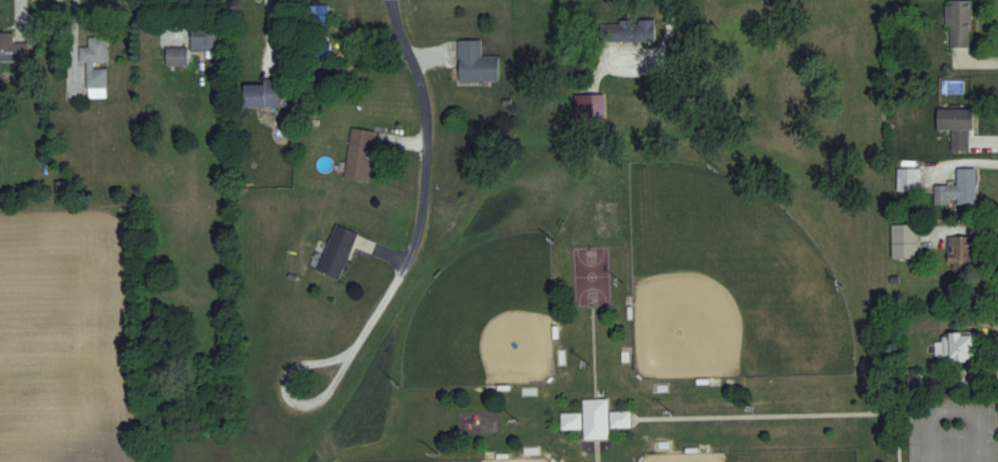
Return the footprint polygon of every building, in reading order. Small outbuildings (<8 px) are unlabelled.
[(947,46),(971,46),(971,0),(947,0),(947,46)] [(329,28),(329,4),(309,4),(309,28),(329,28)] [(600,41),(655,41),(655,20),(600,20),(600,41)] [(192,51),(217,50),(217,29),(192,29),(192,51)] [(0,32),(0,61),(29,61),(29,42),(14,42),(14,32),(0,32)] [(109,36),(89,35),(89,46),(80,46),(79,61),(88,62),(88,97),(107,98),(108,65),(109,36)] [(331,36),(310,36),(310,56),(331,56),(331,36)] [(481,55),(481,39),(458,40),(459,80),(499,80),(499,55),(481,55)] [(167,65),(188,65),(188,47),(167,47),(167,65)] [(244,84),(244,106),(282,106),(282,79),(263,79),(263,84),(244,84)] [(575,93),(575,125),(605,125),(605,93),(575,93)] [(952,150),(972,150),(972,108),(938,108),(938,129),(952,129),(952,150)] [(374,130),(350,128),(346,179),(370,181),(374,130)] [(921,168),(898,168),(898,190),(921,190),(921,168)] [(976,168),(957,168),(957,185),(935,185),(935,204),(976,204),(976,168)] [(358,232),(336,224),(318,270),(340,278),(358,232)] [(893,224),(893,258),(918,258),(918,224),(893,224)] [(972,236),(949,236),(949,268),(972,268),(972,236)] [(975,359),(974,333),(938,334),(939,361),(975,359)] [(631,410),(608,410),(608,398),(583,398),(583,412),(561,412),(561,428),(584,428),(584,438),(609,438),(609,427),(631,427),(631,410)]
